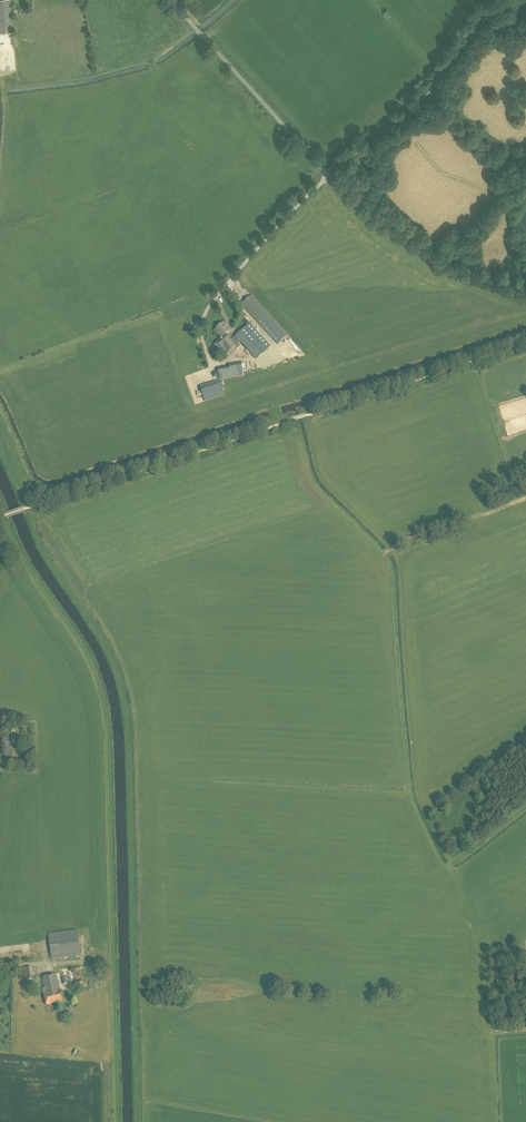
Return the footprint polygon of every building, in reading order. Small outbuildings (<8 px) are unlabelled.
[(14,32),(11,0),(0,0),(0,33),(14,32)] [(278,345),(283,340),(288,335),(254,298),(252,295),(241,304),(243,307),(278,345)] [(231,341),(226,335),(231,330),(224,322),(214,331),(221,338),(216,343),(215,345),(218,348),(220,347),(222,349),(220,350),(225,356),(240,343),(235,337),(231,341)] [(245,328),(235,337),(240,343),(255,359),(265,350),(270,345),(250,324),(245,328)] [(219,380),(244,376),(244,373),(242,361),(228,364),(228,365),(217,367),(219,380)] [(205,402),(224,395),(219,380),(200,387),(205,402)] [(12,766),(12,763),(13,750),(10,750),(11,737),(3,737),(1,762),(1,765),(12,766)] [(51,959),(81,955),(77,930),(48,934),(51,959)] [(19,980),(33,979),(32,967),(18,969),(19,980)] [(74,994),(89,991),(83,968),(70,971),(74,994)] [(60,992),(56,974),(42,977),(44,989),(42,989),(46,1005),(64,1001),(61,991),(60,992)]
